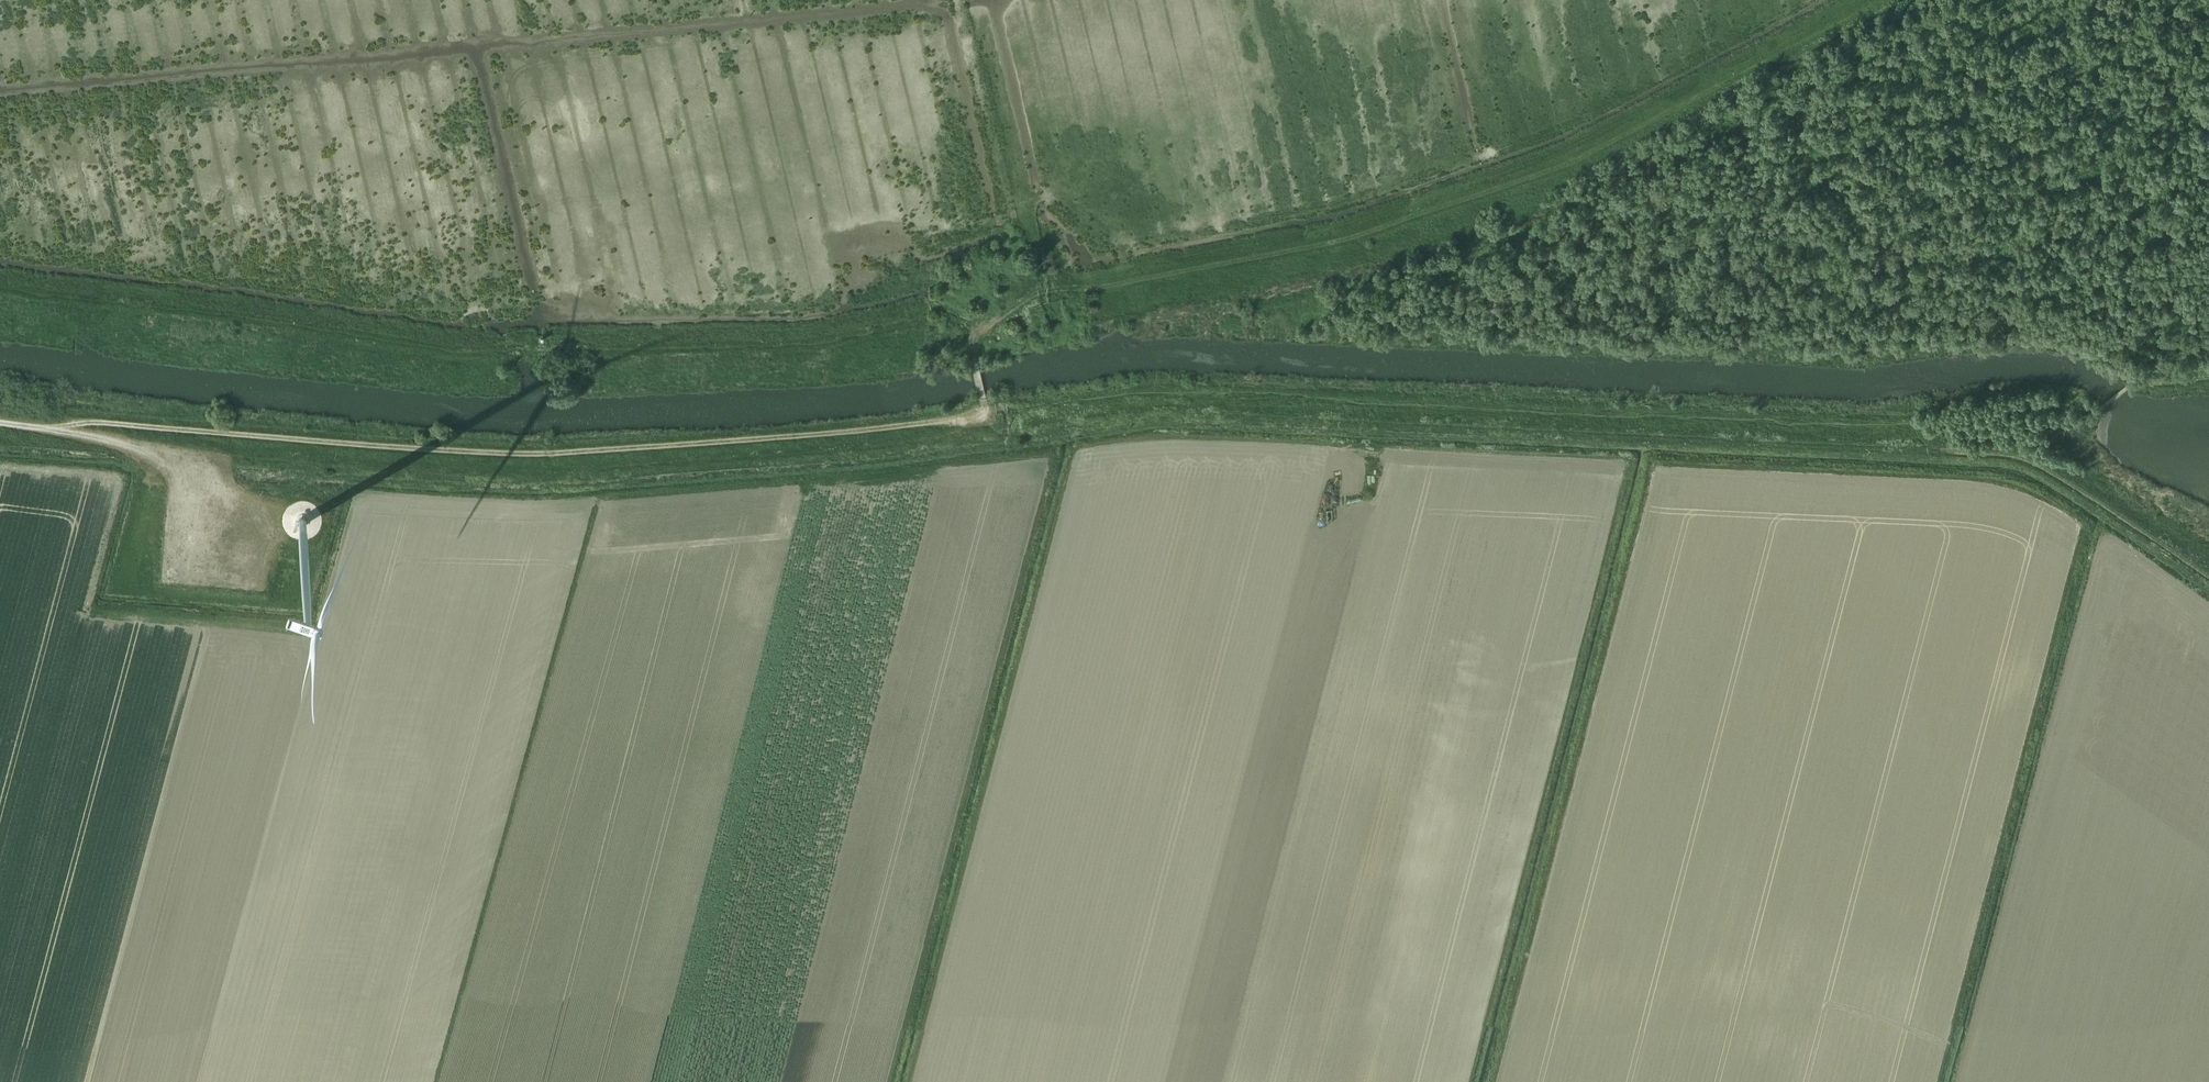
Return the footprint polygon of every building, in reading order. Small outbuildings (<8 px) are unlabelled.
[(280,518),(280,522),(280,524),(280,527),(282,531),(284,535),(286,538),(290,541),(291,542),(294,543),(298,544),(300,544),(303,545),(306,544),(309,544),(311,543),(313,542),(315,541),(318,538),(321,535),(323,531),(323,529),(324,526),(324,522),(324,518),(323,514),(322,512),(320,510),(318,507),(314,504),(313,503),(310,502),(306,501),(304,500),(302,500),(299,500),(297,501),(293,502),(290,504),(289,504),(286,507),(284,509),(283,511),(281,514),(280,518)]
